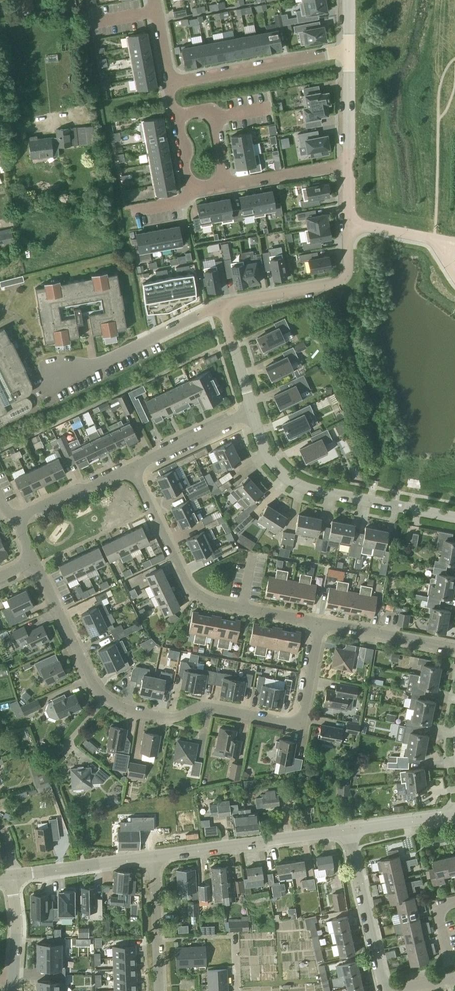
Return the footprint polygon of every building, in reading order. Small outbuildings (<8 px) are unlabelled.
[(32,9),(31,0),(17,0),(18,10),(32,9)] [(327,0),(310,0),(301,2),(299,2),(300,10),(296,11),(297,17),(298,23),(315,20),(314,14),(326,11),(325,5),(327,4),(327,0)] [(186,16),(185,9),(173,12),(174,18),(186,16)] [(298,32),(300,45),(312,43),(313,45),(319,44),(318,42),(325,41),(325,39),(327,39),(326,33),(324,33),(323,27),(310,29),(309,23),(293,26),(294,33),(298,32)] [(266,33),(270,51),(282,48),(278,31),(276,31),(266,33)] [(249,55),(259,53),(256,35),(255,32),(245,34),(245,37),(249,55)] [(128,47),(148,43),(146,33),(126,36),(128,47)] [(266,33),(256,35),(259,53),(270,51),(266,33)] [(234,36),(224,38),(227,59),(238,57),(235,39),(234,36)] [(245,37),(235,39),(238,57),(249,55),(245,37)] [(227,59),(224,38),(213,40),(213,43),(217,61),(227,59)] [(62,43),(62,51),(75,50),(75,42),(62,43)] [(196,65),(206,63),(203,45),(202,42),(192,44),(196,65)] [(130,58),(150,54),(148,43),(128,47),(130,58)] [(217,61),(213,43),(203,45),(206,63),(217,61)] [(184,67),(196,65),(192,44),(181,46),(184,67)] [(132,69),(152,65),(150,54),(130,58),(132,69)] [(133,80),(154,76),(152,65),(132,69),(133,80)] [(154,76),(133,80),(135,90),(156,87),(154,76)] [(315,93),(314,87),(303,89),(304,95),(302,96),(304,108),(303,108),(325,104),(329,103),(327,93),(319,94),(319,93),(315,93)] [(303,108),(306,127),(317,125),(316,119),(320,118),(319,117),(327,115),(325,104),(303,108)] [(161,117),(141,121),(143,132),(163,128),(161,117)] [(29,140),(31,159),(53,157),(53,156),(59,155),(58,147),(70,146),(87,144),(94,143),(92,126),(56,130),(57,137),(51,138),(37,140),(37,137),(30,137),(30,140),(29,140)] [(163,128),(143,132),(145,143),(165,139),(163,128)] [(249,133),(231,136),(233,147),(251,144),(249,133)] [(298,135),(300,148),(306,147),(307,154),(310,153),(311,158),(328,155),(327,150),(329,150),(326,137),(311,140),(309,133),(298,135)] [(165,139),(145,143),(147,153),(167,150),(165,139)] [(251,144),(233,147),(235,158),(255,154),(253,144),(251,144)] [(167,150),(147,153),(149,164),(169,160),(167,150)] [(255,154),(235,158),(237,169),(248,167),(249,173),(261,171),(260,165),(258,154),(255,154)] [(169,160),(149,164),(151,175),(171,171),(169,160)] [(171,171),(151,175),(153,186),(173,182),(171,171)] [(173,182),(153,186),(155,196),(175,193),(173,182)] [(303,200),(300,201),(301,208),(314,205),(313,199),(328,196),(327,192),(329,191),(328,184),(326,185),(326,184),(319,185),(319,183),(312,184),(312,186),(307,187),(301,188),(303,200)] [(261,193),(264,214),(274,212),(275,217),(282,215),(280,203),(274,204),(272,191),(261,193)] [(0,195),(0,208),(9,205),(4,193),(0,195)] [(265,216),(264,214),(261,193),(250,195),(254,215),(254,218),(265,216)] [(254,215),(250,195),(239,197),(241,209),(236,210),(238,221),(243,220),(242,217),(254,215)] [(229,199),(218,201),(222,221),(222,224),(238,221),(236,210),(231,211),(229,199)] [(222,221),(218,201),(207,203),(211,223),(222,221)] [(211,223),(207,203),(196,205),(199,218),(193,219),(195,231),(202,230),(201,227),(211,226),(211,223)] [(306,219),(308,230),(330,226),(329,218),(327,218),(326,214),(310,217),(309,211),(297,213),(298,220),(306,219)] [(168,228),(172,249),(182,247),(179,226),(168,228)] [(330,226),(308,230),(304,230),(306,242),(302,243),(303,250),(316,247),(315,241),(331,238),(330,233),(332,233),(330,226)] [(13,241),(11,228),(0,231),(0,244),(13,241)] [(161,251),(172,249),(168,228),(157,230),(161,251)] [(157,230),(146,232),(150,253),(161,251),(157,230)] [(150,253),(146,232),(135,234),(139,255),(150,253)] [(222,252),(223,260),(230,259),(229,251),(222,252)] [(262,253),(264,265),(270,264),(273,280),(278,279),(278,281),(284,280),(284,278),(286,277),(285,271),(287,270),(286,264),(283,264),(282,254),(270,256),(269,252),(262,253)] [(242,260),(242,261),(243,265),(247,287),(255,285),(255,283),(259,282),(256,267),(262,266),(260,253),(253,255),(254,257),(242,260)] [(308,260),(310,272),(317,271),(317,273),(324,272),(324,270),(330,269),(330,267),(332,267),(331,260),(329,261),(328,256),(314,259),(312,253),(300,255),(301,262),(308,260)] [(243,265),(242,261),(231,263),(230,259),(223,260),(226,272),(232,271),(235,287),(239,286),(240,288),(247,287),(243,265)] [(224,273),(221,260),(215,262),(215,266),(203,268),(205,278),(203,279),(204,285),(207,285),(208,292),(209,291),(209,293),(216,292),(216,290),(220,289),(218,274),(224,273)] [(35,288),(38,308),(37,308),(40,324),(41,324),(45,344),(54,342),(55,345),(70,342),(70,339),(79,338),(77,324),(83,323),(80,308),(73,309),(75,317),(60,319),(58,306),(101,298),(103,311),(88,314),(92,335),(101,334),(102,337),(118,334),(117,331),(126,329),(123,309),(124,309),(121,293),(120,294),(117,274),(107,275),(107,272),(91,275),(91,278),(83,280),(83,279),(68,282),(60,284),(59,281),(44,283),(44,287),(35,288)] [(147,314),(168,312),(196,299),(195,287),(193,274),(172,277),(142,284),(144,303),(147,314)] [(1,287),(24,281),(22,275),(0,281),(0,285),(1,287)] [(257,338),(260,344),(260,345),(264,353),(269,350),(269,349),(285,342),(281,334),(290,330),(285,318),(274,323),(277,329),(257,338)] [(9,418),(27,409),(29,408),(29,406),(30,404),(29,402),(27,400),(24,399),(21,400),(20,397),(21,396),(27,393),(28,391),(29,389),(30,387),(29,384),(31,383),(24,370),(25,369),(11,341),(10,341),(4,328),(0,330),(0,399),(2,403),(4,403),(8,411),(6,412),(9,418)] [(304,342),(298,344),(301,350),(306,348),(304,342)] [(266,367),(269,373),(268,373),(272,382),(278,379),(277,378),(293,370),(290,363),(299,358),(293,347),(282,352),(285,358),(266,367)] [(205,359),(207,365),(218,359),(216,354),(205,359)] [(146,401),(155,421),(167,416),(168,418),(173,415),(172,414),(194,403),(195,405),(200,403),(202,409),(223,399),(209,371),(146,401)] [(274,395),(277,402),(276,402),(280,411),(286,408),(286,407),(302,399),(298,392),(309,387),(303,375),(292,380),(295,386),(274,395)] [(121,405),(125,413),(133,410),(125,393),(118,397),(121,405)] [(118,397),(108,402),(113,412),(116,410),(116,407),(121,405),(118,397)] [(10,419),(9,418),(6,412),(8,411),(4,403),(2,403),(0,399),(0,423),(10,419)] [(283,424),(286,431),(285,431),(289,439),(294,437),(294,436),(310,428),(304,414),(313,410),(310,404),(295,412),(297,417),(283,424)] [(335,419),(326,408),(315,417),(324,428),(335,419)] [(82,414),(87,425),(94,422),(88,411),(82,414)] [(118,422),(119,426),(128,443),(128,444),(138,439),(129,421),(123,424),(121,420),(118,422)] [(336,428),(339,435),(346,431),(343,425),(336,428)] [(119,426),(110,431),(118,448),(125,444),(128,443),(119,426)] [(97,430),(100,435),(108,452),(118,448),(110,431),(104,433),(101,427),(97,429),(97,430)] [(300,449),(303,455),(302,456),(306,464),(312,461),(311,460),(328,453),(324,445),(333,441),(327,429),(310,437),(313,443),(300,449)] [(100,435),(97,430),(88,435),(90,440),(98,457),(108,452),(100,435)] [(38,435),(34,436),(40,448),(44,446),(38,435)] [(40,448),(34,436),(31,438),(36,449),(40,448)] [(89,463),(88,461),(80,445),(78,439),(68,444),(64,436),(57,439),(65,457),(72,453),(79,467),(89,463)] [(90,440),(80,445),(88,461),(98,457),(90,440)] [(348,453),(354,451),(349,440),(343,442),(348,453)] [(213,450),(218,460),(236,452),(231,442),(213,450)] [(206,447),(193,453),(195,459),(208,453),(206,447)] [(47,463),(55,479),(66,474),(61,464),(66,461),(61,450),(56,453),(58,458),(47,463)] [(236,452),(218,460),(223,470),(230,467),(241,462),(236,452)] [(193,453),(175,462),(178,467),(195,459),(193,453)] [(47,463),(36,468),(44,484),(55,479),(47,463)] [(25,473),(33,489),(44,484),(36,468),(25,473)] [(157,477),(161,487),(179,479),(175,469),(157,477)] [(33,489),(25,473),(14,479),(22,494),(33,489)] [(209,474),(203,476),(207,485),(211,491),(217,487),(214,482),(213,482),(209,474)] [(185,488),(188,494),(207,485),(203,476),(203,475),(198,477),(199,481),(185,488)] [(217,487),(226,481),(222,476),(214,482),(217,487)] [(240,498),(255,484),(248,476),(230,492),(238,500),(240,498)] [(179,479),(161,487),(166,498),(184,489),(179,479)] [(226,481),(217,487),(221,493),(231,486),(227,480),(226,481)] [(255,484),(240,498),(248,506),(263,493),(255,484)] [(188,494),(191,500),(211,491),(207,485),(188,494)] [(171,509),(176,519),(194,510),(189,500),(171,509)] [(258,520),(267,526),(277,511),(267,505),(261,514),(258,520)] [(244,519),(249,514),(252,511),(248,506),(239,514),(244,519)] [(194,510),(176,519),(181,529),(199,520),(194,510)] [(277,511),(267,526),(276,532),(279,528),(283,529),(285,525),(282,522),(286,517),(277,511)] [(238,524),(240,522),(244,519),(239,514),(234,519),(238,524)] [(244,519),(240,522),(244,526),(253,519),(249,514),(244,519)] [(306,534),(309,517),(299,514),(295,532),(306,534)] [(209,522),(213,520),(210,515),(201,519),(204,525),(209,522)] [(320,519),(309,517),(306,534),(317,536),(320,519)] [(213,520),(209,522),(204,525),(207,530),(220,524),(217,518),(213,520)] [(340,540),(343,523),(332,521),(329,538),(340,540)] [(349,550),(351,542),(354,525),(343,523),(340,540),(338,548),(349,550)] [(132,531),(139,547),(149,542),(142,526),(132,531)] [(364,534),(362,544),(361,552),(372,554),(377,529),(366,527),(364,534)] [(377,529),(372,554),(383,556),(382,562),(387,563),(390,552),(384,551),(387,531),(377,529)] [(132,531),(122,536),(129,552),(139,547),(132,531)] [(186,540),(191,550),(209,541),(204,531),(186,540)] [(436,549),(443,551),(454,553),(454,542),(453,541),(454,534),(447,532),(444,545),(437,543),(436,549)] [(112,540),(120,556),(129,552),(122,536),(112,540)] [(314,550),(320,551),(323,539),(317,538),(314,550)] [(213,539),(209,541),(191,550),(196,560),(210,553),(213,558),(233,549),(231,544),(218,550),(213,539)] [(323,539),(320,551),(326,552),(328,540),(323,539)] [(120,556),(112,540),(102,545),(110,561),(120,556)] [(356,543),(351,542),(349,550),(348,556),(354,557),(356,543)] [(362,544),(356,543),(354,557),(360,558),(361,552),(362,544)] [(0,547),(0,560),(8,556),(4,548),(3,545),(0,547)] [(88,552),(96,568),(106,563),(98,547),(88,552)] [(434,566),(448,569),(449,566),(451,564),(454,564),(454,553),(443,551),(442,557),(440,556),(439,561),(435,560),(434,566)] [(79,556),(86,572),(96,568),(88,552),(79,556)] [(127,563),(135,559),(132,553),(124,556),(127,563)] [(79,556),(69,561),(77,576),(86,572),(79,556)] [(77,576),(69,561),(59,566),(66,581),(77,576)] [(430,583),(454,588),(454,586),(454,576),(449,575),(447,572),(448,569),(434,566),(433,573),(436,574),(436,578),(432,577),(431,578),(430,583)] [(145,575),(150,586),(166,578),(161,568),(157,570),(149,573),(145,575)] [(277,598),(282,570),(277,569),(275,577),(269,576),(265,597),(270,598),(270,596),(277,598)] [(289,601),(293,580),(286,579),(288,571),(282,570),(277,598),(284,599),(284,601),(289,601)] [(299,582),(293,580),(289,601),(294,602),(294,601),(301,602),(306,575),(301,574),(299,582)] [(311,576),(307,575),(306,575),(301,602),(308,604),(307,605),(312,606),(317,585),(310,584),(312,576),(311,576)] [(150,586),(155,596),(171,588),(166,578),(150,586)] [(331,608),(337,609),(343,582),(337,581),(336,589),(329,587),(325,609),(330,609),(331,608)] [(349,613),(353,592),(347,591),(348,583),(343,582),(337,609),(344,611),(344,612),(349,613)] [(428,596),(428,600),(442,603),(442,599),(445,597),(453,599),(454,588),(430,583),(428,594),(429,595),(428,596)] [(360,593),(353,592),(349,613),(354,614),(354,613),(361,614),(367,586),(361,585),(360,593)] [(372,587),(367,587),(367,586),(361,614),(368,615),(368,617),(373,618),(377,597),(371,595),(372,587)] [(171,588),(155,596),(160,606),(176,598),(171,588)] [(3,610),(10,625),(23,619),(20,612),(33,606),(26,590),(7,599),(11,606),(3,610)] [(81,615),(86,625),(109,614),(105,605),(104,605),(101,600),(108,597),(106,592),(95,597),(97,602),(94,603),(96,608),(81,615)] [(176,598),(160,606),(164,615),(180,607),(176,598)] [(428,600),(426,607),(430,608),(429,613),(432,613),(431,618),(448,622),(450,611),(443,609),(441,606),(442,603),(428,600)] [(199,644),(204,615),(197,614),(198,613),(193,612),(188,634),(195,635),(193,643),(199,644)] [(111,613),(109,614),(86,625),(91,635),(106,627),(108,631),(110,630),(113,634),(123,629),(121,625),(121,624),(114,627),(112,623),(115,621),(111,613)] [(211,617),(204,615),(199,644),(204,645),(206,637),(212,638),(216,616),(211,615),(211,617)] [(223,648),(228,620),(221,619),(221,617),(216,616),(212,638),(219,639),(217,647),(223,648)] [(427,624),(426,629),(428,629),(446,633),(448,622),(431,618),(429,624),(427,624)] [(235,621),(228,620),(223,648),(228,649),(230,641),(236,643),(240,621),(235,620),(235,621)] [(143,627),(140,621),(135,624),(138,630),(143,627)] [(260,655),(265,627),(258,626),(258,624),(253,623),(249,645),(255,646),(254,654),(260,655)] [(13,632),(18,643),(25,640),(28,641),(31,648),(49,639),(42,626),(27,633),(24,627),(13,632)] [(261,656),(265,656),(267,648),(273,650),(277,628),(272,627),(272,628),(265,627),(260,655),(261,656)] [(283,660),(289,631),(282,630),(282,629),(277,628),(273,650),(279,651),(278,659),(283,660)] [(126,635),(123,629),(113,634),(115,640),(113,641),(114,643),(98,651),(103,661),(119,653),(122,652),(127,650),(122,640),(120,641),(119,638),(126,635)] [(0,632),(0,642),(4,640),(3,637),(8,634),(6,630),(0,632)] [(296,633),(289,631),(283,660),(289,661),(290,653),(297,654),(301,632),(296,631),(296,633)] [(152,640),(146,645),(150,649),(155,645),(152,640)] [(351,671),(356,646),(346,644),(345,649),(335,648),(334,654),(330,656),(333,660),(331,667),(351,671)] [(364,661),(371,663),(373,649),(366,647),(364,661)] [(122,652),(119,653),(103,661),(108,671),(117,667),(119,672),(130,667),(127,661),(122,652)] [(398,662),(400,654),(389,652),(388,658),(391,659),(391,660),(398,662)] [(35,663),(40,675),(44,677),(47,683),(66,675),(59,661),(54,663),(50,662),(49,662),(47,657),(35,663)] [(432,660),(419,658),(418,663),(418,664),(421,665),(420,669),(423,670),(422,675),(439,679),(442,668),(431,666),(432,660)] [(181,661),(178,674),(184,675),(182,688),(192,690),(195,672),(196,669),(186,667),(187,662),(181,661)] [(132,670),(130,680),(136,681),(142,682),(141,688),(140,693),(141,693),(141,696),(150,698),(150,695),(154,677),(148,676),(150,669),(136,666),(132,670)] [(195,672),(192,690),(203,692),(205,682),(213,684),(216,672),(207,670),(196,668),(196,669),(195,672)] [(150,695),(150,698),(158,699),(160,697),(161,697),(162,692),(163,687),(169,688),(172,673),(161,671),(160,678),(154,677),(150,695)] [(216,672),(213,684),(222,686),(220,695),(231,697),(235,675),(216,672)] [(407,690),(413,691),(425,693),(426,688),(437,690),(439,679),(422,675),(410,673),(407,690)] [(235,675),(231,697),(242,699),(244,686),(250,687),(252,675),(246,674),(245,677),(235,675)] [(259,702),(270,704),(273,687),(275,680),(265,678),(265,677),(258,676),(256,688),(262,689),(259,702)] [(284,689),(273,687),(270,704),(281,706),(283,693),(290,695),(293,680),(286,679),(284,689)] [(324,705),(345,709),(347,697),(355,698),(357,687),(342,684),(341,692),(327,689),(324,705)] [(413,691),(409,708),(415,709),(433,712),(435,701),(424,699),(425,693),(413,691)] [(74,712),(75,713),(78,711),(79,710),(78,709),(81,707),(74,694),(61,700),(59,696),(52,699),(53,701),(48,703),(46,711),(49,717),(56,719),(73,711),(74,712)] [(21,706),(25,715),(41,708),(37,699),(21,706)] [(406,725),(420,727),(421,722),(431,723),(433,712),(415,709),(414,715),(412,715),(411,720),(407,719),(406,725)] [(385,721),(394,722),(395,716),(387,714),(385,721)] [(360,724),(346,722),(344,732),(356,734),(358,734),(358,731),(359,726),(359,725),(360,724)] [(319,741),(339,745),(342,729),(321,725),(319,734),(320,734),(319,741)] [(409,743),(426,746),(429,735),(419,733),(420,727),(406,725),(404,736),(410,738),(409,743)] [(107,751),(115,753),(112,767),(126,770),(128,755),(130,743),(125,742),(127,729),(111,726),(107,746),(108,746),(107,751)] [(216,748),(232,751),(230,756),(238,758),(241,741),(234,739),(236,731),(220,728),(216,748)] [(140,752),(156,755),(160,735),(144,732),(140,752)] [(284,772),(301,769),(302,759),(293,757),(296,743),(280,739),(280,741),(276,741),(275,747),(278,748),(276,761),(286,763),(284,772)] [(174,760),(192,763),(190,774),(199,776),(202,762),(194,761),(197,744),(177,741),(174,760)] [(426,746),(409,743),(408,749),(405,749),(405,753),(424,757),(426,746)] [(348,751),(347,752),(346,753),(346,754),(346,755),(346,756),(347,757),(348,758),(349,758),(350,758),(351,759),(352,758),(353,758),(353,757),(354,756),(354,755),(355,754),(354,753),(354,752),(353,751),(352,750),(351,750),(350,750),(348,751)] [(126,777),(142,780),(145,766),(129,763),(126,777)] [(231,777),(239,779),(242,765),(233,764),(231,777)] [(70,769),(72,789),(92,787),(91,783),(103,782),(108,776),(99,768),(95,772),(91,773),(90,767),(70,769)] [(407,776),(408,782),(425,779),(424,768),(400,771),(401,777),(407,776)] [(425,779),(408,782),(396,783),(398,795),(402,794),(403,799),(417,798),(416,792),(427,790),(425,779)] [(46,784),(36,787),(38,793),(48,790),(46,784)] [(339,794),(348,795),(348,784),(339,784),(339,794)] [(262,798),(256,799),(257,808),(263,807),(263,808),(280,805),(278,795),(261,797),(262,798)] [(217,805),(209,805),(210,807),(211,816),(218,815),(218,817),(226,816),(231,815),(230,815),(232,815),(233,819),(232,819),(234,834),(247,833),(244,809),(238,809),(238,805),(230,806),(229,805),(229,801),(216,802),(217,805)] [(292,805),(284,807),(290,831),(297,829),(292,805)] [(250,808),(244,809),(247,833),(259,832),(258,817),(257,817),(257,812),(251,813),(250,808)] [(120,829),(118,830),(118,849),(138,848),(138,829),(153,829),(152,817),(130,817),(130,821),(119,822),(120,829)] [(34,829),(37,850),(52,848),(50,831),(58,830),(56,818),(48,819),(49,827),(34,829)] [(217,835),(216,826),(209,826),(203,827),(204,836),(217,835)] [(447,857),(451,875),(454,874),(454,855),(447,857)] [(326,875),(333,874),(333,871),(331,856),(316,859),(318,868),(324,867),(326,875)] [(384,871),(410,865),(418,863),(417,858),(401,862),(399,856),(381,860),(377,862),(379,872),(384,871)] [(451,875),(447,857),(433,860),(435,868),(429,870),(431,877),(433,885),(438,884),(445,882),(444,876),(451,875)] [(289,863),(291,876),(305,874),(303,861),(289,863)] [(291,876),(289,863),(276,865),(278,878),(291,876)] [(411,870),(410,865),(384,871),(386,881),(404,877),(403,872),(411,870)] [(221,895),(221,901),(221,904),(227,903),(230,903),(227,866),(219,867),(221,895)] [(263,885),(260,866),(246,868),(247,878),(243,879),(243,880),(244,887),(263,885)] [(221,895),(219,867),(210,868),(212,896),(213,896),(214,902),(221,901),(221,895)] [(176,870),(177,892),(195,891),(194,869),(176,870)] [(112,891),(130,892),(130,894),(134,895),(135,881),(131,880),(131,872),(114,871),(112,891)] [(389,892),(414,886),(422,884),(421,879),(405,883),(404,877),(386,881),(389,892)] [(301,881),(302,887),(307,887),(307,890),(315,888),(314,879),(301,881)] [(244,887),(243,880),(235,881),(237,893),(245,892),(244,887)] [(271,885),(273,897),(276,896),(280,896),(281,896),(281,891),(285,890),(284,883),(271,885)] [(198,899),(207,899),(209,899),(208,885),(197,885),(198,899)] [(415,891),(414,886),(389,892),(391,903),(397,901),(409,898),(408,893),(415,891)] [(95,887),(82,887),(83,894),(81,894),(81,903),(83,903),(83,912),(93,911),(93,926),(102,925),(102,898),(95,898),(95,887)] [(249,906),(252,905),(253,907),(262,905),(262,901),(270,899),(268,891),(252,894),(250,889),(245,890),(249,906)] [(59,907),(53,907),(53,919),(60,919),(60,917),(73,917),(73,890),(64,890),(64,892),(59,892),(59,907)] [(342,893),(332,894),(335,910),(345,908),(342,893)] [(47,895),(38,895),(38,896),(32,896),(32,917),(40,917),(40,923),(52,923),(52,926),(53,926),(53,919),(53,907),(53,901),(52,901),(47,901),(47,896),(47,895)] [(399,912),(425,906),(424,901),(416,902),(415,896),(409,898),(397,901),(399,912)] [(109,904),(125,906),(126,898),(110,897),(109,904)] [(187,903),(188,915),(199,915),(198,903),(187,903)] [(426,911),(425,906),(399,912),(402,922),(419,918),(418,912),(426,911)] [(228,921),(229,932),(248,931),(248,920),(250,920),(249,916),(241,917),(241,920),(228,921)] [(305,918),(308,930),(311,929),(312,936),(318,935),(315,922),(317,921),(316,916),(305,918)] [(332,919),(335,932),(349,929),(346,916),(332,919)] [(404,933),(430,927),(429,922),(421,923),(419,918),(402,922),(404,933)] [(407,943),(424,939),(423,934),(431,932),(430,927),(404,933),(407,943)] [(78,929),(78,937),(88,937),(88,929),(78,929)] [(335,932),(337,945),(352,942),(349,929),(335,932)] [(318,935),(312,936),(315,948),(320,947),(318,935)] [(37,944),(37,956),(38,956),(61,956),(65,956),(65,943),(65,938),(54,938),(53,938),(53,943),(53,944),(38,944),(37,944)] [(407,943),(409,954),(435,948),(433,943),(426,944),(424,939),(407,943)] [(352,942),(337,945),(340,956),(354,952),(352,942)] [(134,946),(113,947),(114,958),(135,958),(134,946)] [(295,947),(296,955),(289,956),(291,965),(299,964),(298,954),(304,953),(303,946),(295,947)] [(191,965),(191,947),(175,948),(176,966),(191,965)] [(191,947),(191,965),(205,965),(204,947),(191,947)] [(323,959),(320,947),(315,948),(317,961),(323,959)] [(435,948),(409,954),(411,965),(429,961),(428,954),(436,953),(435,948)] [(37,956),(37,969),(53,969),(53,975),(54,975),(65,975),(65,974),(65,968),(65,956),(61,956),(38,956),(37,956)] [(135,958),(114,958),(114,969),(135,968),(135,958)] [(342,964),(344,976),(359,972),(356,960),(342,964)] [(328,979),(324,965),(318,966),(322,981),(328,979)] [(135,968),(114,969),(114,980),(136,979),(135,968)] [(207,970),(208,985),(226,984),(225,969),(207,970)] [(344,976),(347,989),(362,985),(359,972),(344,976)] [(37,990),(65,990),(65,980),(65,975),(54,975),(53,975),(53,980),(53,981),(38,981),(37,981),(37,990)] [(136,979),(114,980),(115,990),(136,990),(136,979)] [(328,979),(322,981),(324,990),(330,990),(328,979)]
